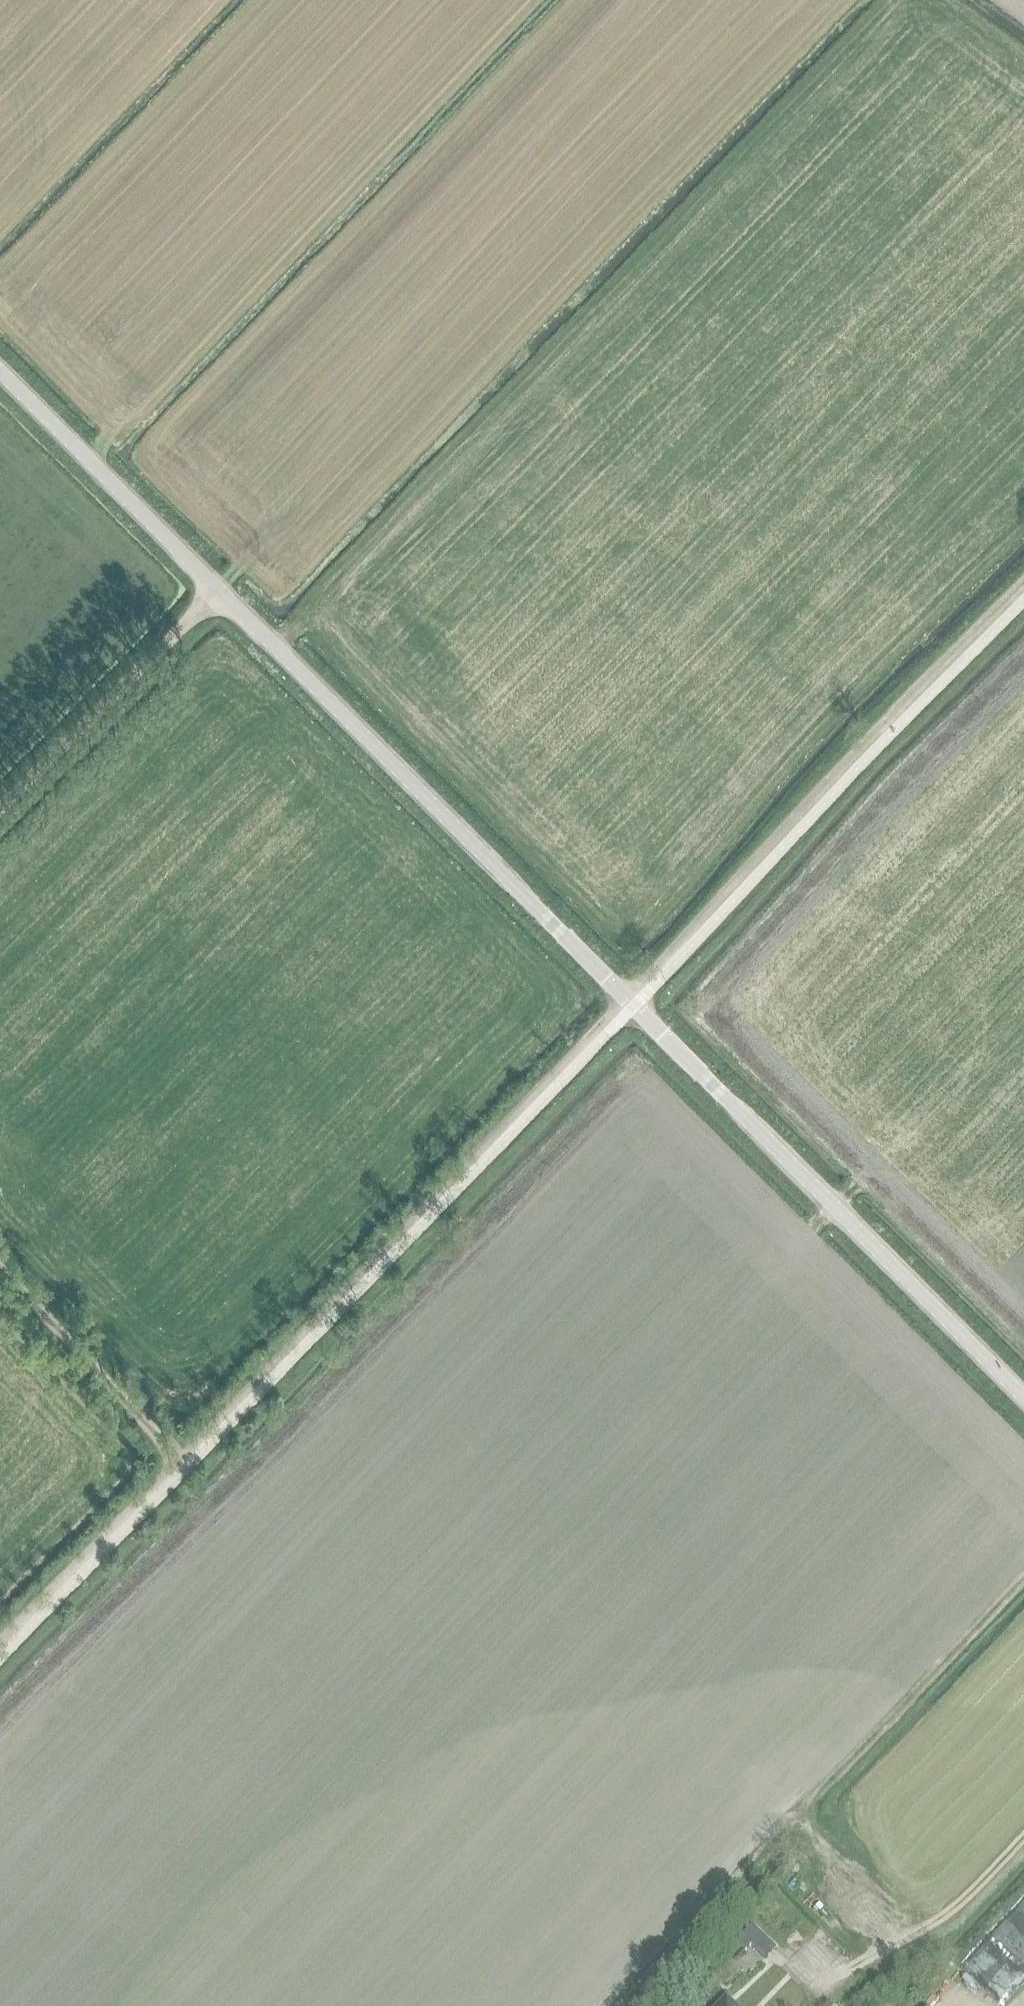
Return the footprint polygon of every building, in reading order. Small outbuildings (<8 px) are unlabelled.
[(760,1935),(750,1925),(736,1941),(746,1950),(750,1946),(760,1935)] [(1023,1981),(1023,1976),(991,1941),(970,1961),(1005,1999),(1023,1981)] [(732,1963),(718,1976),(725,1984),(739,1970),(732,1963)]
